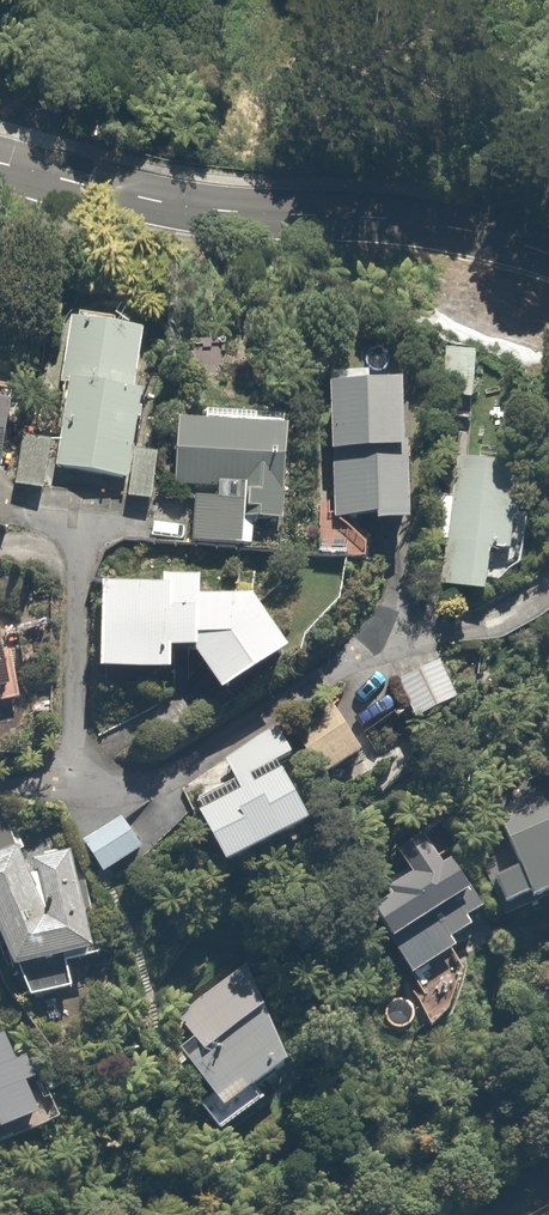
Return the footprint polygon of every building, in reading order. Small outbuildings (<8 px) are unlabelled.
[(58,470),(127,476),(125,502),(150,504),(154,457),(131,455),(141,328),(70,322),(58,470)] [(366,372),(330,373),(335,518),(372,517),(372,523),(405,522),(400,387),(366,388),(366,372)] [(178,420),(177,451),(175,495),(193,496),(192,522),(149,520),(148,536),(186,537),(186,547),(253,550),(254,519),(281,521),(284,456),(286,425),(178,420)] [(46,436),(18,434),(14,484),(41,487),(46,436)] [(495,457),(457,456),(456,498),(434,497),(434,531),(452,531),(451,582),(485,582),(485,548),(509,549),(510,476),(495,476),(495,457)] [(162,586),(102,583),(98,666),(170,670),(171,647),(195,648),(219,689),(283,650),(254,601),(199,599),(200,573),(163,572),(162,586)] [(8,692),(0,637),(0,693),(8,692)] [(385,683),(399,716),(411,711),(416,723),(474,697),(454,653),(385,683)] [(261,739),(218,760),(226,777),(187,796),(222,868),(304,828),(261,739)] [(493,877),(506,906),(548,886),(548,801),(500,823),(519,865),(493,877)] [(15,970),(20,969),(33,998),(70,989),(66,963),(99,956),(72,852),(54,856),(51,844),(57,844),(56,834),(9,829),(3,811),(0,811),(0,934),(15,970)] [(121,817),(84,842),(104,873),(142,849),(121,817)] [(423,880),(372,906),(406,973),(474,938),(464,919),(485,909),(457,855),(446,861),(426,823),(401,836),(423,880)] [(239,972),(180,1008),(201,1044),(184,1054),(212,1099),(288,1053),(239,972)] [(40,1111),(27,1082),(36,1078),(24,1051),(13,1056),(0,1026),(0,1128),(40,1111)]
